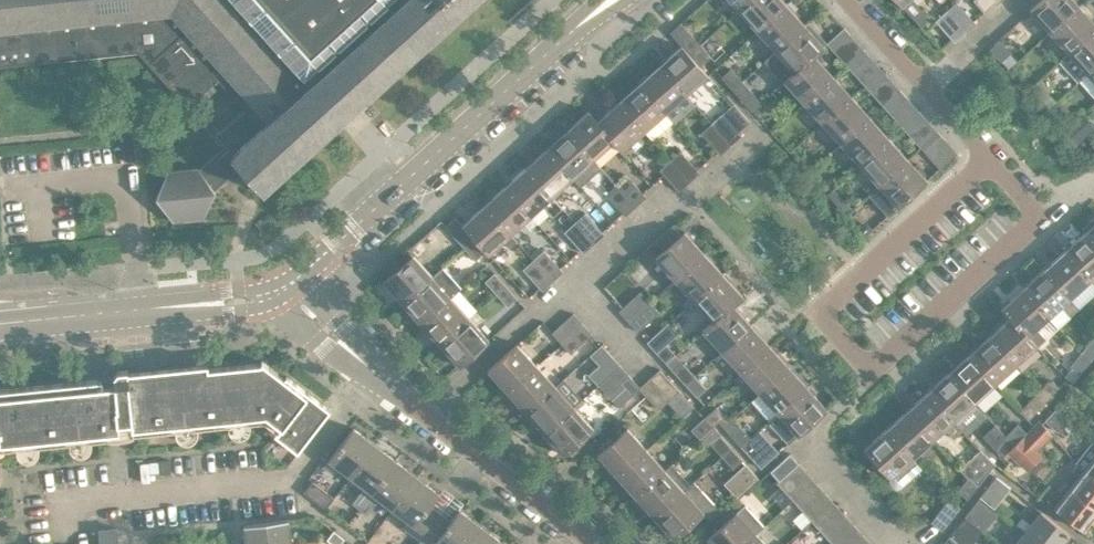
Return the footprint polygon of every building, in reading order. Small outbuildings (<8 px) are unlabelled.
[(214,136),(223,146),(199,168),(197,167),(168,169),(156,196),(173,220),(202,218),(215,191),(213,189),(224,180),(231,174),(240,165),(262,189),(338,121),(341,118),(338,115),(349,105),(359,96),(362,99),(472,0),(0,0),(0,65),(138,51),(187,106),(217,79),(244,108),(214,136)] [(747,0),(729,0),(737,9),(747,0)] [(783,0),(747,0),(737,9),(756,30),(785,3),(783,0)] [(924,13),(913,0),(897,0),(920,25),(924,21),(924,13)] [(1029,10),(1049,31),(1079,5),(1074,0),(1040,0),(1029,10)] [(956,1),(945,11),(964,32),(975,23),(956,1)] [(756,30),(774,50),(804,24),(785,3),(756,30)] [(1079,5),(1049,31),(1068,52),(1093,28),(1093,22),(1079,5)] [(964,32),(945,11),(935,20),(954,41),(964,32)] [(681,45),(688,53),(699,43),(680,22),(669,32),(681,45)] [(811,31),(804,24),(774,50),(764,59),(783,80),(793,71),(793,72),(813,54),(826,42),(814,28),(811,31)] [(850,34),(843,27),(826,42),(827,42),(833,49),(850,34)] [(1068,52),(1057,62),(1076,82),(1086,73),(1093,66),(1093,28),(1068,52)] [(783,80),(803,102),(832,75),(814,54),(827,42),(826,42),(813,54),(793,72),(793,71),(783,80)] [(710,56),(699,43),(688,53),(699,66),(710,56)] [(699,66),(688,53),(681,45),(659,64),(686,94),(707,75),(699,66)] [(852,70),(869,55),(862,48),(845,63),(852,70)] [(1010,53),(1001,61),(1008,68),(1016,60),(1010,53)] [(659,64),(638,83),(665,112),(686,94),(659,64)] [(721,76),(732,89),(741,80),(730,68),(721,76)] [(870,91),(887,76),(881,68),(864,84),(870,91)] [(851,96),(832,75),(803,102),(821,122),(851,96)] [(743,101),(752,93),(741,80),(732,89),(743,101)] [(638,83),(617,101),(644,131),(651,139),(672,121),(665,112),(638,83)] [(889,112),(906,96),(899,89),(882,104),(889,112)] [(1049,95),(1039,103),(1045,110),(1055,101),(1049,95)] [(869,116),(851,96),(821,122),(840,143),(869,116)] [(614,140),(613,140),(622,150),(644,131),(617,101),(596,120),(614,140)] [(722,113),(711,123),(730,144),(741,135),(738,132),(750,121),(734,103),(722,113)] [(593,159),(613,140),(614,140),(596,120),(588,110),(566,129),(593,159)] [(907,132),(925,117),(918,110),(901,125),(907,132)] [(840,143),(858,164),(888,137),(869,116),(840,143)] [(1093,129),(1082,116),(1065,131),(1077,144),(1093,129)] [(730,144),(711,123),(701,132),(720,153),(730,144)] [(566,129),(545,148),(572,178),(593,159),(566,129)] [(926,153),(943,138),(937,130),(920,146),(926,153)] [(858,164),(877,184),(907,158),(888,137),(858,164)] [(551,196),(572,178),(545,148),(525,167),(551,196)] [(669,160),(689,181),(699,172),(680,150),(669,160)] [(909,160),(907,158),(877,184),(867,193),(887,215),(926,179),(922,174),(925,172),(912,158),(909,160)] [(678,190),(689,181),(669,160),(659,169),(678,190)] [(562,208),(551,196),(525,167),(504,186),(531,215),(543,204),(554,215),(562,208)] [(626,175),(616,184),(635,205),(645,196),(626,175)] [(635,205),(616,184),(605,193),(625,215),(635,205)] [(531,215),(504,186),(483,204),(510,234),(524,222),(529,228),(536,222),(531,215)] [(852,207),(845,200),(838,206),(845,214),(852,207)] [(462,224),(474,237),(485,250),(489,253),(510,234),(483,204),(462,224)] [(574,222),(594,243),(604,233),(585,212),(574,222)] [(444,226),(463,247),(474,237),(462,224),(455,216),(444,226)] [(1089,221),(1092,224),(1084,231),(1093,242),(1093,216),(1089,221)] [(583,252),(594,243),(574,222),(564,231),(583,252)] [(655,257),(674,279),(704,252),(684,231),(681,234),(672,224),(654,240),(663,250),(655,257)] [(867,226),(862,226),(859,229),(864,235),(870,230),(867,226)] [(1093,276),(1093,242),(1084,231),(1063,250),(1090,279),(1093,276)] [(485,250),(474,237),(463,247),(475,259),(485,250)] [(407,250),(412,255),(412,254),(415,258),(425,249),(418,240),(407,250)] [(533,259),(552,280),(563,271),(543,250),(533,259)] [(1063,250),(1043,268),(1069,298),(1090,279),(1063,250)] [(674,279),(693,300),(722,273),(704,252),(674,279)] [(415,258),(412,254),(412,255),(382,281),(402,303),(432,276),(415,258)] [(542,290),(552,280),(533,259),(522,268),(542,290)] [(441,267),(432,276),(402,303),(421,323),(450,297),(460,288),(441,267)] [(1043,268),(1022,287),(1049,317),(1061,306),(1069,315),(1078,308),(1069,298),(1043,268)] [(494,294),(505,285),(494,272),(483,282),(494,294)] [(693,300),(711,320),(712,321),(731,303),(732,303),(742,295),(722,273),(693,300)] [(516,297),(505,285),(494,294),(505,307),(516,297)] [(1000,306),(1009,316),(1010,316),(1028,336),(1028,335),(1037,345),(1045,338),(1036,328),(1049,317),(1022,287),(1000,306)] [(618,310),(628,321),(649,301),(640,291),(618,310)] [(421,323),(439,344),(469,317),(450,297),(421,323)] [(637,331),(659,312),(649,301),(628,321),(637,331)] [(712,321),(711,320),(701,329),(721,351),(751,324),(732,303),(731,303),(712,321)] [(469,317),(439,344),(459,365),(488,339),(475,325),(482,319),(476,311),(469,317)] [(551,332),(561,342),(582,323),(573,313),(551,332)] [(1010,316),(1009,316),(989,335),(1015,365),(1037,345),(1028,335),(1028,336),(1010,316)] [(665,344),(678,333),(668,322),(647,341),(665,362),(674,353),(665,344)] [(570,353),(592,333),(582,323),(561,342),(570,353)] [(769,345),(751,324),(721,351),(740,371),(769,345)] [(995,383),(1015,365),(989,335),(968,354),(995,383)] [(1080,352),(1090,360),(1093,355),(1093,335),(1080,352)] [(487,370),(506,391),(536,364),(517,343),(487,370)] [(601,344),(590,354),(596,360),(607,350),(601,344)] [(758,392),(788,365),(769,345),(740,371),(758,392)] [(1079,373),(1090,360),(1080,352),(1070,365),(1079,373)] [(674,353),(665,362),(685,383),(694,375),(674,353)] [(610,354),(589,373),(598,384),(619,364),(610,354)] [(968,354),(947,372),(974,402),(995,383),(968,354)] [(107,431),(106,423),(128,421),(129,429),(265,415),(279,427),(274,434),(297,452),(330,409),(286,375),(284,377),(261,360),(260,362),(208,367),(128,376),(127,369),(117,370),(113,375),(114,380),(102,381),(102,378),(0,388),(0,442),(107,431)] [(506,391),(525,412),(555,385),(536,364),(506,391)] [(629,375),(619,364),(598,384),(607,394),(629,375)] [(758,392),(777,413),(807,386),(788,365),(758,392)] [(679,390),(659,368),(649,378),(668,399),(679,390)] [(927,391),(953,420),(974,402),(947,372),(927,391)] [(639,388),(638,387),(639,386),(629,375),(607,394),(618,406),(639,388)] [(705,388),(694,375),(685,383),(696,396),(705,388)] [(649,378),(639,386),(638,387),(639,388),(658,409),(667,400),(668,399),(649,378)] [(1050,378),(1038,390),(1047,399),(1059,386),(1050,378)] [(525,412),(544,432),(573,406),(555,385),(525,412)] [(788,442),(797,434),(826,408),(807,386),(777,413),(768,421),(788,442)] [(679,390),(668,399),(667,400),(682,416),(693,406),(679,390)] [(1038,390),(1027,402),(1019,411),(1028,419),(1047,399),(1038,390)] [(962,430),(953,420),(927,391),(906,410),(933,439),(944,429),(953,438),(962,430)] [(573,406),(544,432),(563,454),(593,427),(573,406)] [(716,406),(703,417),(711,426),(724,415),(716,406)] [(1067,415),(1057,406),(1045,419),(1055,428),(1067,415)] [(885,428),(912,458),(933,439),(906,410),(885,428)] [(691,429),(699,438),(711,426),(703,417),(691,429)] [(1025,432),(1023,434),(1014,444),(1009,449),(1008,451),(1027,468),(1041,452),(1037,448),(1051,432),(1042,422),(1034,424),(1025,432)] [(1016,423),(1005,436),(1014,444),(1023,434),(1025,432),(1016,423)] [(741,445),(750,437),(739,425),(730,433),(741,445)] [(331,471),(336,465),(350,475),(374,444),(352,427),(323,465),(331,471)] [(597,454),(616,475),(646,448),(626,427),(597,454)] [(921,468),(912,458),(885,428),(864,448),(889,476),(888,479),(889,483),(893,487),(896,488),(900,488),(921,468)] [(719,435),(710,443),(721,456),(730,447),(719,435)] [(994,448),(1003,456),(1009,449),(1014,444),(1005,436),(994,448)] [(769,459),(750,437),(741,445),(760,467),(769,459)] [(1091,440),(1075,461),(1077,463),(1084,468),(1093,476),(1093,444),(1091,440)] [(395,460),(374,444),(350,475),(364,486),(351,503),(359,508),(395,460)] [(742,460),(730,447),(721,456),(733,468),(742,460)] [(616,475),(635,496),(665,469),(646,448),(616,475)] [(967,477),(977,485),(994,464),(979,449),(958,468),(967,477)] [(798,462),(789,452),(770,470),(778,480),(798,462)] [(378,497),(392,508),(417,476),(395,460),(359,508),(366,513),(378,497)] [(777,482),(786,492),(808,473),(798,462),(777,482)] [(757,477),(745,463),(723,482),(736,496),(757,477)] [(1069,487),(1093,506),(1093,476),(1084,468),(1077,463),(1071,470),(1078,476),(1069,487)] [(635,496),(654,516),(683,490),(665,469),(635,496)] [(817,483),(808,473),(786,492),(796,503),(817,483)] [(406,518),(401,525),(419,539),(439,513),(429,505),(438,493),(417,476),(392,508),(406,518)] [(996,476),(991,483),(999,489),(1005,494),(1010,487),(996,476)] [(967,498),(977,485),(967,477),(957,490),(967,498)] [(303,491),(321,506),(325,508),(333,497),(312,480),(303,491)] [(683,490),(654,516),(673,538),(703,511),(710,519),(720,510),(693,481),(683,490)] [(826,493),(817,483),(796,503),(805,513),(826,493)] [(999,489),(991,483),(980,496),(988,503),(999,489)] [(1069,487),(1054,506),(1084,529),(1086,527),(1089,527),(1093,521),(1093,518),(1093,517),(1093,506),(1069,487)] [(805,513),(812,520),(814,523),(835,504),(826,493),(805,513)] [(942,530),(959,507),(948,498),(930,521),(942,530)] [(977,500),(964,516),(983,531),(995,515),(977,500)] [(814,523),(823,533),(845,514),(835,504),(814,523)] [(481,525),(459,509),(449,521),(439,513),(419,539),(426,543),(466,543),(481,525)] [(1042,543),(1068,543),(1074,537),(1068,532),(1040,510),(1024,531),(1042,543)] [(756,533),(736,511),(706,538),(712,543),(743,543),(756,533)] [(832,543),(854,524),(845,514),(823,533),(832,543)] [(973,523),(964,516),(949,536),(960,543),(963,543),(977,526),(973,523)] [(246,543),(286,543),(291,543),(287,519),(244,524),(244,528),(240,528),(241,536),(245,535),(246,543)] [(854,524),(832,543),(833,543),(852,543),(863,534),(854,524)] [(502,542),(481,525),(466,543),(500,543),(502,542)] [(100,543),(117,543),(115,527),(99,529),(100,543)] [(334,543),(339,543),(344,538),(333,530),(326,538),(334,543)] [(1024,531),(1014,543),(1042,543),(1024,531)] [(756,533),(743,543),(766,543),(756,533)] [(852,543),(872,543),(863,534),(852,543)] [(949,536),(942,543),(960,543),(949,536)]
